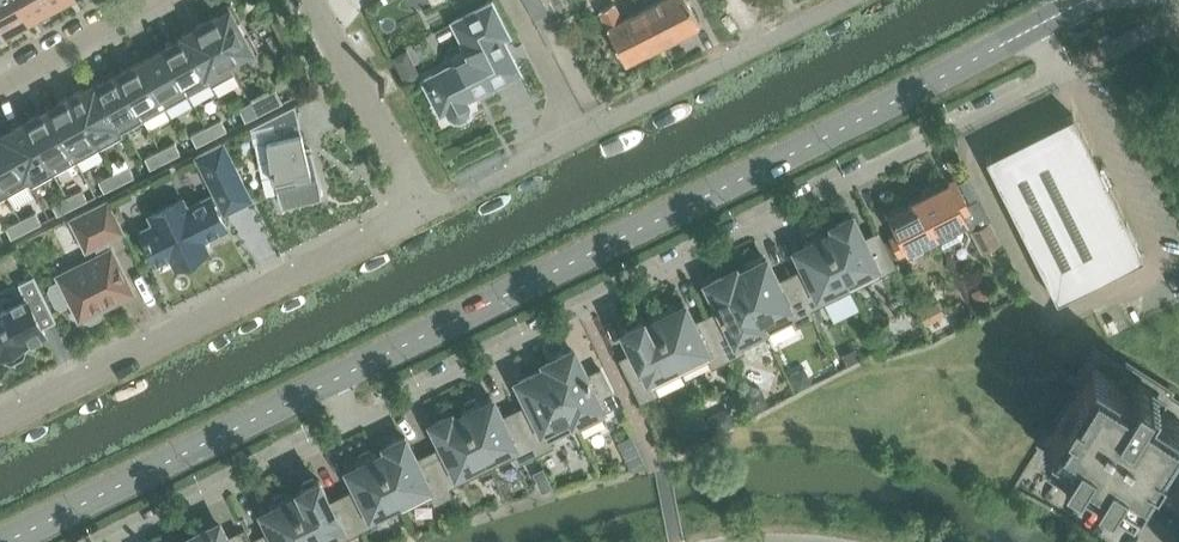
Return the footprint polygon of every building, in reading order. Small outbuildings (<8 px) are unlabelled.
[(29,20),(18,0),(0,0),(0,23),(5,33),(8,31),(9,34),(19,29),(17,26),(29,20)] [(53,6),(50,0),(18,0),(29,20),(41,13),(43,16),(52,11),(51,8),(53,6)] [(442,112),(447,110),(450,115),(456,119),(462,119),(468,116),(472,111),(472,104),(469,98),(523,71),(506,37),(512,34),(496,0),(494,0),(454,20),(464,39),(451,45),(449,52),(446,59),(450,66),(424,78),(442,112)] [(544,0),(527,0),(537,18),(550,11),(544,0)] [(646,8),(664,43),(701,24),(689,0),(661,0),(646,8)] [(219,13),(207,20),(230,62),(235,59),(238,62),(260,50),(258,46),(232,1),(217,9),(219,13)] [(627,62),(664,43),(646,8),(624,19),(616,2),(602,8),(611,26),(609,26),(627,62)] [(182,33),(184,37),(186,36),(206,73),(207,74),(211,81),(212,84),(235,72),(230,62),(207,20),(182,33)] [(184,37),(163,48),(183,84),(185,87),(188,93),(211,81),(207,74),(206,73),(186,36),(184,37)] [(163,48),(140,61),(162,100),(166,106),(188,93),(185,87),(183,84),(163,48)] [(407,48),(392,56),(405,81),(420,74),(407,48)] [(140,61),(118,74),(138,109),(139,112),(143,119),(166,106),(162,100),(140,61)] [(118,74),(97,85),(95,86),(116,123),(117,125),(120,131),(121,131),(143,119),(139,112),(138,109),(118,74)] [(95,82),(71,96),(94,137),(100,147),(123,134),(121,131),(120,131),(117,125),(116,123),(95,86),(97,85),(95,82)] [(276,89),(252,101),(258,113),(282,101),(276,89)] [(71,96),(48,108),(71,150),(77,160),(100,147),(94,137),(71,96)] [(246,119),(258,113),(252,101),(239,107),(246,119)] [(48,108),(25,121),(49,162),(54,172),(77,160),(71,150),(48,108)] [(1073,113),(986,157),(1057,299),(1144,256),(1107,181),(1073,113)] [(221,118),(207,125),(213,137),(227,129),(221,118)] [(1,134),(3,137),(5,136),(25,174),(26,175),(30,182),(29,182),(31,185),(54,172),(49,162),(25,121),(1,134)] [(197,145),(213,137),(207,125),(191,133),(197,145)] [(318,171),(312,150),(307,151),(302,132),(267,140),(271,159),(273,171),(281,202),(283,202),(320,193),(322,192),(318,171)] [(0,139),(0,181),(3,188),(7,194),(29,182),(30,182),(26,175),(25,174),(5,136),(3,137),(0,139)] [(202,254),(210,250),(205,239),(228,228),(221,213),(224,211),(225,213),(254,199),(225,141),(196,155),(217,196),(213,197),(212,195),(188,207),(184,198),(151,215),(155,223),(141,230),(158,263),(171,256),(177,266),(185,262),(189,265),(194,266),(199,263),(202,259),(202,254)] [(175,141),(161,149),(166,160),(181,153),(175,141)] [(151,168),(166,160),(161,149),(145,157),(151,168)] [(129,164),(114,172),(120,183),(134,176),(129,164)] [(104,191),(120,183),(114,172),(99,179),(104,191)] [(969,219),(964,211),(971,208),(956,177),(935,188),(930,184),(923,188),(922,194),(918,196),(938,235),(943,245),(961,236),(963,231),(959,224),(969,219)] [(82,188),(68,195),(73,206),(88,199),(82,188)] [(58,214),(73,206),(68,195),(52,203),(58,214)] [(898,232),(890,236),(899,254),(938,235),(918,196),(887,211),(898,232)] [(126,231),(109,199),(71,218),(87,250),(97,245),(101,254),(59,275),(62,280),(52,285),(50,290),(58,304),(63,306),(73,301),(81,318),(84,316),(86,319),(92,321),(102,316),(104,310),(102,307),(135,291),(113,248),(112,248),(108,240),(126,231)] [(36,211),(21,218),(27,229),(41,222),(36,211)] [(833,225),(835,230),(825,235),(851,287),(895,265),(878,231),(864,238),(853,215),(850,217),(850,215),(848,216),(848,218),(837,223),(837,222),(835,223),(835,224),(833,225)] [(12,237),(27,229),(21,218),(6,226),(12,237)] [(989,220),(972,229),(983,250),(1000,241),(989,220)] [(817,229),(806,234),(807,236),(806,237),(806,238),(804,239),(806,244),(796,249),(805,267),(791,274),(808,308),(809,307),(851,287),(825,235),(823,230),(821,231),(820,230),(818,231),(817,229)] [(796,323),(813,315),(809,307),(808,308),(791,274),(778,281),(766,258),(737,272),(737,270),(736,271),(767,334),(768,334),(767,332),(794,318),(796,323)] [(721,309),(708,315),(728,357),(743,350),(741,347),(767,334),(736,271),(734,272),(733,270),(709,281),(711,285),(709,286),(721,309)] [(53,310),(36,274),(18,283),(27,300),(0,313),(0,356),(3,354),(4,358),(12,361),(24,355),(27,347),(26,344),(47,333),(39,317),(53,310)] [(939,302),(935,304),(934,302),(919,310),(925,323),(945,313),(939,302)] [(655,311),(656,312),(654,313),(656,318),(681,370),(709,356),(713,364),(728,357),(708,315),(694,322),(685,304),(675,309),(673,304),(670,305),(670,304),(668,305),(667,303),(656,308),(657,310),(655,311)] [(635,351),(621,358),(641,399),(657,392),(654,384),(681,370),(656,318),(646,323),(643,318),(641,320),(641,319),(639,320),(638,317),(627,323),(628,325),(626,326),(626,327),(624,328),(635,351)] [(888,327),(874,334),(881,347),(895,340),(888,327)] [(857,346),(843,352),(848,362),(862,356),(857,346)] [(556,357),(558,361),(548,365),(579,427),(606,414),(603,409),(617,402),(601,368),(587,375),(575,352),(574,353),(572,349),(556,357)] [(1119,377),(1095,362),(1049,435),(1074,451),(1088,460),(1103,469),(1117,478),(1139,492),(1167,447),(1178,428),(1178,415),(1161,403),(1160,404),(1146,395),(1152,386),(1138,378),(1132,387),(1118,378),(1119,377)] [(530,403),(516,410),(536,451),(552,444),(549,439),(577,425),(578,428),(579,427),(548,365),(518,380),(530,403)] [(803,369),(787,376),(794,389),(809,381),(803,369)] [(761,387),(746,394),(753,408),(767,401),(761,387)] [(475,397),(464,403),(465,405),(463,406),(464,407),(462,408),(464,413),(489,465),(517,451),(521,459),(536,451),(516,410),(502,416),(493,398),(483,403),(481,399),(479,400),(478,399),(476,400),(475,397)] [(724,410),(708,418),(715,432),(736,421),(731,412),(724,410)] [(702,411),(691,417),(698,431),(709,425),(702,411)] [(432,423),(443,445),(430,452),(447,486),(447,485),(489,465),(464,413),(454,418),(451,413),(449,414),(449,413),(447,414),(447,415),(436,420),(436,419),(434,420),(434,421),(432,423)] [(633,433),(619,440),(631,466),(646,459),(633,433)] [(400,500),(399,500),(403,508),(431,493),(435,501),(451,493),(447,485),(447,486),(430,452),(416,459),(405,436),(403,437),(402,436),(400,437),(401,438),(390,443),(389,442),(388,443),(388,444),(376,450),(400,500)] [(370,449),(359,454),(360,457),(358,458),(359,459),(356,460),(359,465),(349,470),(358,488),(345,494),(361,528),(376,521),(372,514),(399,500),(400,500),(376,450),(373,452),(373,450),(371,451),(370,449)] [(292,497),(314,541),(342,528),(346,536),(361,528),(345,494),(331,501),(319,478),(317,479),(316,478),(315,479),(313,477),(303,482),(304,485),(302,486),(302,487),(300,488),(302,492),(292,497)] [(551,480),(540,485),(543,490),(553,485),(551,480)] [(272,500),(273,501),(271,502),(273,507),(263,512),(272,530),(257,537),(260,541),(314,541),(292,497),(290,493),(287,494),(287,493),(285,494),(284,492),(273,497),(274,499),(272,500)] [(240,531),(227,537),(222,526),(213,531),(212,529),(211,530),(209,527),(183,539),(184,541),(183,541),(246,541),(240,531)]
